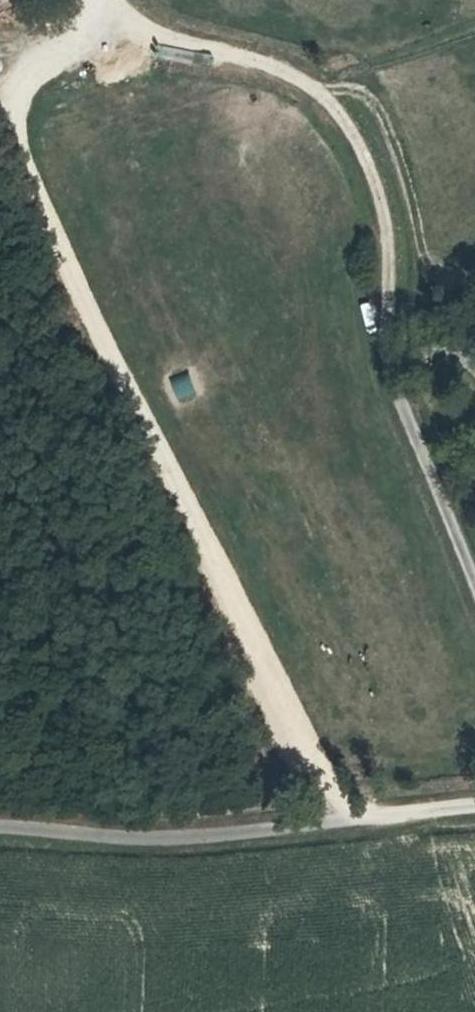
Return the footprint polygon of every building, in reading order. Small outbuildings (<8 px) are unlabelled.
[(187,371),(168,378),(175,397),(194,391),(187,371)]
